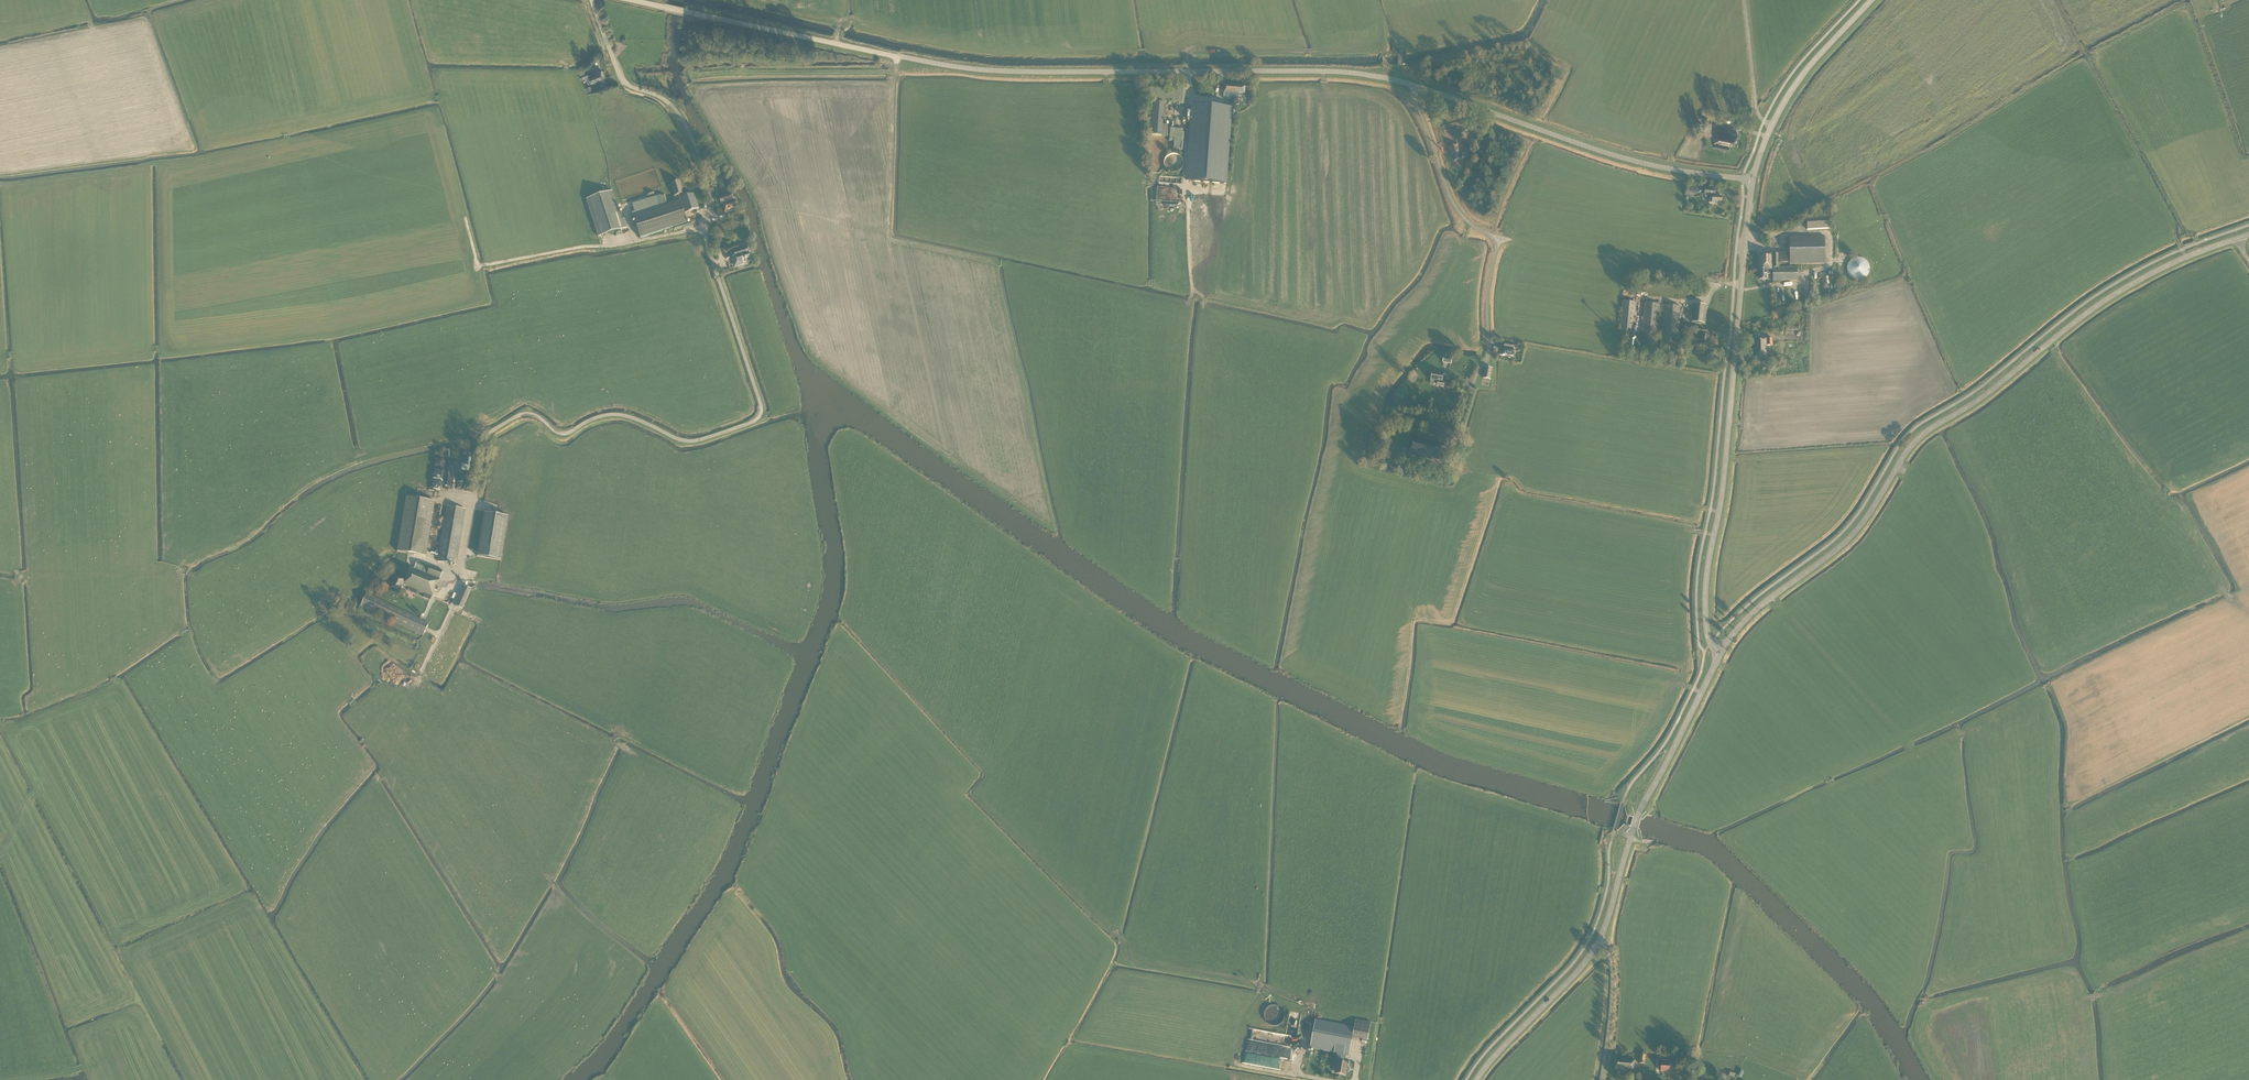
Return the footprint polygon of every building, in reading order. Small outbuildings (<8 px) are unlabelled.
[(623,35),(617,41),(621,45),(627,40),(623,35)] [(597,79),(602,77),(600,71),(595,73),(595,71),(588,74),(586,70),(579,73),(581,79),(586,77),(588,83),(591,82),(597,80),(597,79)] [(1224,99),(1230,100),(1239,100),(1239,96),(1245,97),(1246,87),(1239,87),(1239,85),(1225,84),(1224,99)] [(1164,103),(1151,102),(1148,135),(1162,136),(1164,103)] [(1227,176),(1232,108),(1193,105),(1193,108),(1190,108),(1190,112),(1192,112),(1188,173),(1227,176)] [(1713,147),(1728,150),(1729,144),(1736,145),(1738,135),(1731,133),(1732,132),(1717,129),(1713,147)] [(1453,133),(1455,140),(1464,137),(1462,131),(1453,133)] [(1453,155),(1455,161),(1464,158),(1463,154),(1461,155),(1458,145),(1449,147),(1451,156),(1453,155)] [(1182,161),(1182,160),(1182,158),(1181,156),(1180,154),(1179,153),(1177,152),(1176,151),(1174,151),(1172,150),(1169,151),(1168,152),(1166,153),(1165,155),(1164,156),(1163,158),(1163,160),(1163,162),(1164,164),(1165,166),(1166,167),(1168,168),(1169,169),(1172,169),(1173,169),(1175,169),(1177,168),(1179,166),(1180,165),(1181,163),(1182,161)] [(678,195),(680,201),(633,217),(640,239),(687,223),(684,214),(699,209),(694,194),(687,196),(686,192),(683,193),(680,182),(670,185),(674,197),(678,195)] [(1709,198),(1709,204),(1721,205),(1722,197),(1715,197),(1716,191),(1705,190),(1705,195),(1705,197),(1709,198)] [(612,191),(586,200),(598,237),(624,229),(612,191)] [(721,205),(722,205),(735,201),(732,194),(729,195),(719,199),(721,205)] [(735,208),(739,207),(737,201),(735,202),(735,201),(722,205),(725,213),(735,210),(735,208)] [(1830,229),(1829,218),(1806,219),(1807,230),(1830,229)] [(1789,237),(1790,253),(1778,254),(1772,254),(1758,254),(1758,268),(1760,268),(1760,280),(1768,280),(1768,275),(1770,275),(1770,271),(1773,271),(1773,282),(1798,281),(1797,268),(1779,268),(1779,263),(1790,263),(1790,265),(1824,264),(1824,236),(1789,237)] [(747,264),(747,262),(753,261),(749,247),(730,253),(732,257),(735,256),(736,260),(733,261),(734,263),(737,262),(738,266),(747,264)] [(1864,279),(1866,277),(1868,275),(1869,272),(1870,269),(1869,266),(1868,264),(1866,261),(1864,260),(1861,258),(1858,258),(1856,258),(1853,260),(1851,261),(1849,264),(1848,266),(1847,269),(1848,272),(1849,275),(1851,277),(1853,279),(1856,280),(1858,280),(1861,280),(1864,279)] [(1619,336),(1633,337),(1636,303),(1622,302),(1619,336)] [(1660,313),(1664,313),(1660,356),(1675,357),(1680,307),(1667,306),(1666,307),(1660,306),(1661,305),(1646,304),(1641,353),(1656,354),(1660,313)] [(1692,323),(1705,324),(1707,306),(1694,305),(1692,323)] [(1695,333),(1700,334),(1699,348),(1709,349),(1710,337),(1703,336),(1704,330),(1695,329),(1695,333)] [(1772,339),(1753,339),(1753,351),(1754,351),(1755,359),(1767,358),(1767,346),(1772,346),(1772,339)] [(1503,347),(1503,350),(1501,350),(1500,355),(1508,357),(1508,356),(1513,356),(1514,349),(1515,346),(1505,344),(1504,348),(1503,347)] [(1485,368),(1483,379),(1490,380),(1492,369),(1485,368)] [(1438,382),(1437,386),(1444,387),(1444,384),(1442,383),(1443,379),(1443,375),(1432,373),(1430,381),(1438,382)] [(426,557),(435,502),(406,497),(397,552),(426,557)] [(437,562),(456,565),(466,510),(447,507),(437,562)] [(477,557),(501,561),(508,517),(484,513),(477,557)] [(402,587),(404,588),(404,586),(427,595),(433,598),(443,571),(430,566),(427,574),(410,567),(404,582),(395,578),(391,587),(400,591),(402,587)] [(455,607),(462,610),(471,589),(465,586),(455,607)] [(423,636),(427,626),(429,623),(427,622),(367,594),(361,607),(423,636)] [(1281,1008),(1280,1007),(1279,1006),(1277,1006),(1276,1005),(1274,1005),(1273,1005),(1271,1006),(1270,1006),(1269,1007),(1267,1008),(1266,1009),(1265,1010),(1265,1012),(1264,1013),(1264,1015),(1264,1016),(1264,1018),(1265,1019),(1265,1021),(1266,1022),(1267,1023),(1268,1024),(1270,1025),(1271,1026),(1273,1026),(1274,1026),(1276,1026),(1277,1026),(1279,1025),(1280,1025),(1281,1024),(1282,1023),(1283,1022),(1284,1021),(1284,1019),(1285,1018),(1285,1016),(1285,1015),(1285,1013),(1284,1012),(1283,1010),(1283,1009),(1281,1008)] [(1316,1020),(1312,1038),(1310,1049),(1338,1054),(1335,1067),(1338,1067),(1336,1074),(1345,1076),(1347,1064),(1345,1063),(1346,1056),(1349,1056),(1352,1038),(1368,1041),(1371,1023),(1356,1020),(1354,1028),(1316,1020)] [(1275,1029),(1269,1067),(1277,1068),(1283,1030),(1275,1029)] [(1620,1072),(1633,1074),(1635,1060),(1622,1059),(1622,1060),(1616,1059),(1614,1070),(1617,1070),(1616,1073),(1620,1073),(1620,1072)] [(1660,1072),(1669,1072),(1669,1064),(1667,1064),(1667,1061),(1658,1061),(1658,1065),(1661,1065),(1660,1072)]
